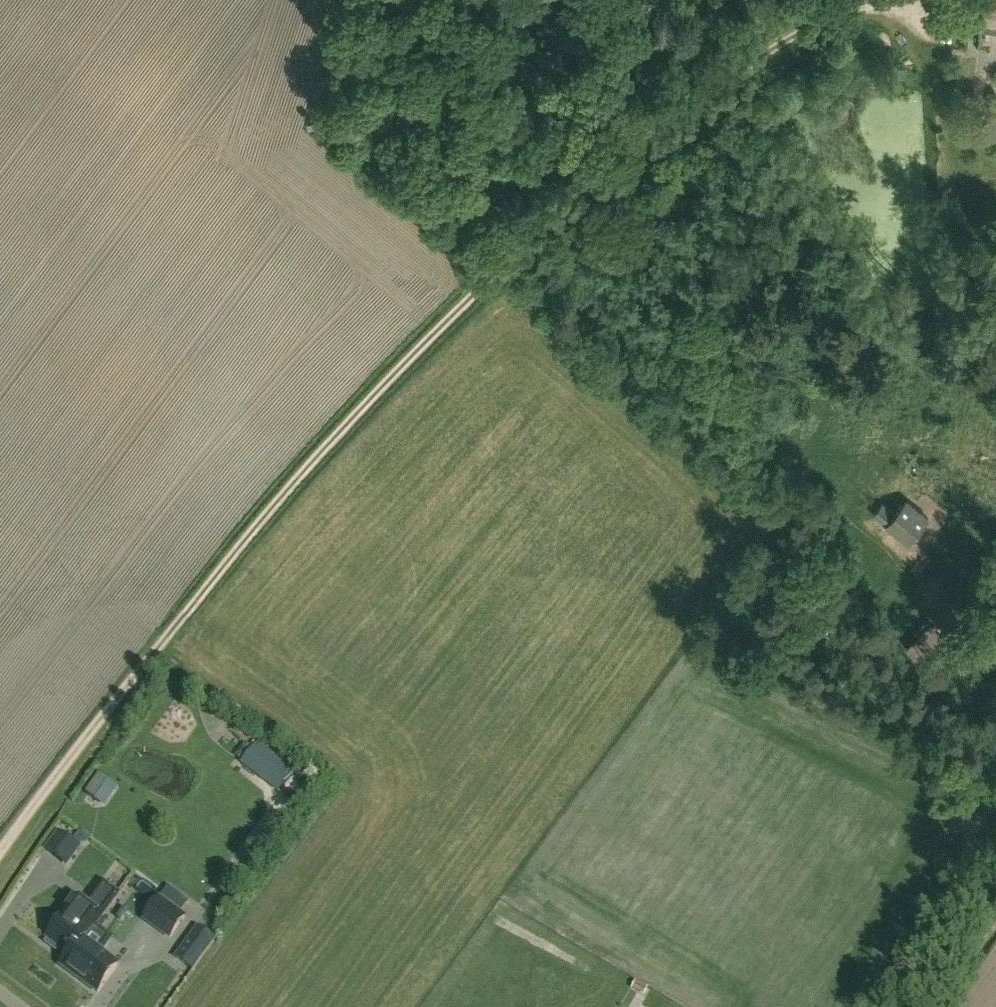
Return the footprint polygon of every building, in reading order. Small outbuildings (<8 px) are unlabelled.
[(980,27),(995,28),(995,0),(983,0),(980,27)] [(910,542),(930,518),(908,500),(897,514),(885,503),(876,514),(910,542)] [(259,742),(258,743),(241,764),(278,793),(295,771),(296,771),(259,742)] [(47,850),(58,858),(70,842),(59,834),(47,850)] [(111,939),(95,927),(119,895),(104,884),(88,907),(77,899),(47,939),(49,940),(46,944),(57,951),(60,948),(65,951),(70,954),(62,964),(85,981),(84,982),(98,993),(118,966),(100,953),(111,939)] [(158,897),(141,921),(170,941),(187,917),(158,897)] [(205,956),(217,940),(198,926),(187,942),(175,958),(193,972),(205,956)] [(159,934),(143,949),(154,960),(170,946),(159,934)]
